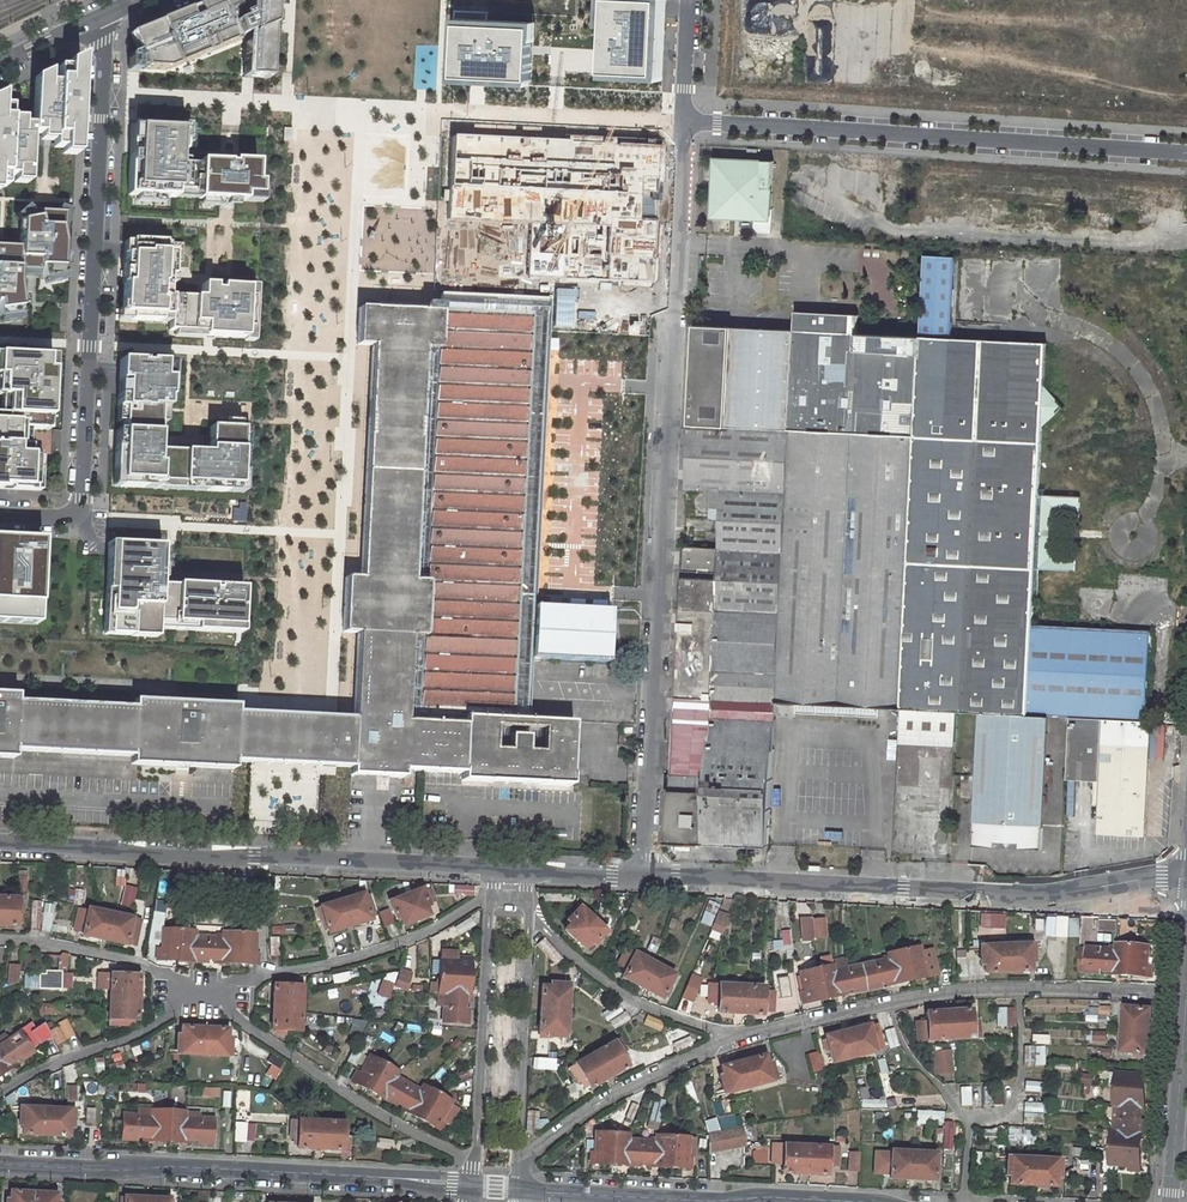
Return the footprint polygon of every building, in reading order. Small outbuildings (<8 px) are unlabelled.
[(133,35),(146,69),(169,71),(242,41),(239,35),(249,31),(250,0),(216,0),(133,35)] [(249,78),(254,78),(271,79),(276,0),(254,0),(249,78)] [(665,0),(602,0),(600,45),(600,52),(599,58),(599,72),(661,75),(665,0)] [(531,42),(532,16),(451,12),(448,76),(468,77),(475,78),(484,78),(529,80),(530,51),(531,42)] [(68,61),(67,84),(50,83),(51,68),(36,75),(34,121),(7,120),(8,86),(0,90),(0,198),(2,198),(3,188),(28,188),(30,153),(44,153),(44,149),(61,149),(61,155),(77,155),(82,54),(68,61)] [(286,127),(285,141),(294,141),(294,127),(291,127),(286,127)] [(227,194),(246,195),(261,196),(262,183),(257,182),(258,163),(241,162),(241,165),(229,165),(229,164),(202,162),(201,167),(183,166),(185,129),(159,128),(159,130),(139,129),(137,157),(131,157),(130,196),(177,198),(177,194),(200,195),(200,200),(227,201),(227,194)] [(450,133),(446,222),(530,226),(527,286),(605,290),(652,291),(660,144),(450,133)] [(775,162),(716,159),(713,219),(760,221),(772,210),(775,162)] [(368,166),(369,186),(381,185),(380,165),(368,166)] [(18,216),(24,222),(23,242),(2,241),(1,246),(0,246),(0,308),(2,323),(24,320),(20,285),(20,277),(39,277),(41,267),(44,267),(47,284),(69,279),(64,256),(66,226),(68,226),(73,211),(61,207),(58,213),(34,212),(30,206),(18,216)] [(173,277),(173,262),(182,263),(183,244),(131,242),(131,258),(130,263),(126,263),(126,273),(129,273),(129,285),(125,285),(124,311),(125,311),(125,315),(131,315),(131,322),(160,323),(161,317),(170,317),(170,332),(204,333),(204,337),(215,337),(246,339),(247,328),(253,329),(255,297),(248,297),(248,288),(221,287),(221,291),(214,291),(214,287),(201,286),(201,299),(168,298),(169,277),(173,277)] [(971,257),(986,258),(986,251),(972,250),(971,257)] [(917,435),(904,711),(958,714),(981,715),(1031,718),(1035,627),(1035,613),(1036,601),(1040,601),(1042,571),(1079,573),(1080,555),(1059,554),(1061,515),(1081,517),(1082,498),(1046,496),(1046,491),(1041,491),(1044,429),(1060,413),(1061,403),(1046,388),(1049,346),(953,341),(958,260),(928,258),(923,339),(922,339),(918,436),(917,435)] [(443,293),(442,314),(442,349),(427,349),(415,581),(429,582),(426,636),(412,635),(407,721),(465,724),(466,718),(525,720),(528,685),(529,662),(608,666),(610,611),(567,610),(533,609),(547,378),(550,333),(550,327),(552,300),(536,299),(443,293)] [(442,314),(361,310),(359,346),(373,347),(361,578),(348,578),(345,633),(359,634),(355,719),(352,776),(365,777),(404,779),(404,772),(407,721),(412,635),(426,636),(429,582),(415,581),(427,349),(442,349),(442,314)] [(799,331),(698,327),(692,425),(793,430),(917,435),(918,436),(922,339),(862,336),(863,316),(800,313),(799,331)] [(36,491),(38,456),(32,455),(33,446),(25,445),(26,429),(45,430),(46,417),(52,418),(54,370),(49,370),(49,357),(0,354),(0,376),(5,376),(4,396),(10,396),(9,414),(0,414),(0,489),(36,491)] [(209,491),(229,492),(229,486),(246,486),(246,472),(241,472),(241,463),(246,463),(246,449),(243,449),(244,428),(212,427),(212,438),(204,438),(203,452),(159,451),(160,423),(168,423),(169,399),(171,399),(172,379),(165,378),(165,362),(121,361),(119,407),(125,408),(124,449),(117,449),(116,469),(123,469),(122,487),(160,489),(160,482),(209,484),(209,491)] [(715,490),(714,508),(723,509),(721,549),(685,547),(685,549),(786,554),(793,430),(692,425),(689,488),(715,490)] [(904,711),(917,435),(793,430),(786,554),(777,705),(904,711)] [(160,482),(160,489),(209,491),(209,484),(160,482)] [(0,537),(0,622),(40,624),(44,539),(0,537)] [(110,544),(109,558),(114,558),(111,635),(133,636),(133,637),(159,638),(159,630),(159,623),(238,627),(244,627),(246,589),(178,586),(178,587),(161,586),(163,545),(142,544),(142,545),(110,544)] [(777,705),(786,554),(685,549),(672,789),(667,789),(666,843),(769,848),(777,705)] [(105,634),(111,635),(114,558),(109,558),(105,634)] [(611,599),(567,598),(567,610),(610,611),(611,599)] [(238,634),(238,627),(159,623),(159,630),(238,634)] [(1151,634),(1035,627),(1031,718),(1050,719),(1068,720),(1146,725),(1151,634)] [(19,702),(0,701),(0,757),(16,758),(16,752),(132,757),(131,764),(174,767),(234,770),(234,764),(249,765),(312,767),(336,768),(350,769),(350,776),(352,776),(355,719),(299,716),(259,714),(239,713),(239,706),(178,702),(135,701),(136,707),(19,702)] [(958,714),(904,711),(902,741),(956,744),(958,714)] [(1178,715),(1166,714),(1165,726),(1177,726),(1178,715)] [(981,715),(974,848),(996,849),(997,843),(1005,843),(1009,848),(1013,844),(1020,844),(1020,850),(1042,851),(1050,719),(1031,718),(981,715)] [(573,724),(525,720),(466,718),(465,724),(407,721),(404,772),(461,775),(461,782),(506,784),(570,787),(573,724)] [(1068,720),(1065,781),(1093,783),(1092,808),(1098,808),(1096,836),(1143,839),(1150,725),(1146,725),(1068,720)] [(405,896),(415,921),(428,915),(425,907),(429,906),(423,889),(405,896)] [(329,934),(371,920),(362,893),(320,907),(329,934)] [(594,903),(595,895),(594,895),(577,894),(577,902),(594,903)] [(399,917),(403,925),(415,921),(405,896),(390,902),(396,918),(399,917)] [(17,926),(18,916),(25,916),(26,899),(0,898),(0,926),(17,926)] [(83,936),(126,945),(137,947),(143,920),(89,908),(89,912),(80,910),(76,931),(84,933),(83,936)] [(579,908),(568,921),(571,924),(565,931),(574,939),(592,919),(579,908)] [(727,919),(717,915),(710,932),(720,936),(727,919)] [(605,931),(592,919),(574,939),(585,948),(591,941),(594,944),(605,931)] [(813,922),(813,921),(802,922),(804,940),(814,939),(813,922)] [(824,922),(813,922),(814,939),(825,938),(824,922)] [(163,949),(158,949),(158,961),(221,964),(223,938),(196,937),(196,932),(163,931),(163,949)] [(221,964),(257,966),(258,955),(255,954),(256,935),(223,933),(223,938),(221,964)] [(1039,944),(971,947),(971,952),(978,952),(979,966),(983,966),(983,973),(1029,972),(1029,964),(1033,963),(1032,949),(1040,949),(1039,944)] [(804,993),(801,994),(803,1004),(846,995),(845,991),(851,990),(852,994),(880,988),(879,985),(885,984),(885,987),(929,978),(933,977),(932,972),(935,971),(931,951),(920,953),(919,948),(905,951),(904,945),(898,946),(900,952),(887,955),(888,960),(832,972),(829,958),(820,960),(822,968),(800,973),(804,993)] [(1085,974),(1150,978),(1150,968),(1147,968),(1148,947),(1116,945),(1116,951),(1097,949),(1068,948),(1066,967),(1085,969),(1085,974)] [(622,978),(662,999),(674,974),(626,949),(618,965),(626,970),(622,978)] [(54,969),(55,953),(49,953),(46,956),(45,968),(54,969)] [(432,992),(439,992),(443,992),(442,1022),(467,1023),(467,1008),(464,1008),(464,1002),(468,1002),(470,958),(460,958),(460,962),(440,960),(440,983),(432,983),(432,992)] [(20,968),(11,967),(10,984),(19,984),(20,968)] [(111,989),(109,1022),(131,1023),(131,1020),(137,1020),(139,976),(130,976),(130,971),(112,970),(112,975),(100,974),(99,989),(111,989)] [(37,989),(60,991),(61,972),(45,971),(45,975),(38,975),(37,989)] [(409,976),(398,972),(394,987),(405,990),(409,976)] [(549,982),(549,986),(541,986),(540,1009),(567,1010),(569,976),(565,976),(564,983),(549,982)] [(692,978),(690,983),(700,987),(702,982),(692,978)] [(389,998),(393,982),(383,979),(378,995),(389,998)] [(299,1032),(302,982),(288,982),(288,983),(284,983),(284,986),(274,986),(272,1031),(299,1032)] [(700,987),(690,983),(684,999),(693,1003),(700,987)] [(763,993),(764,988),(719,986),(708,985),(708,1004),(718,1004),(718,1013),(762,1016),(763,1011),(772,1012),(773,994),(763,993)] [(1123,1008),(1120,1053),(1148,1055),(1151,1010),(1123,1008)] [(540,1009),(539,1032),(547,1032),(546,1036),(561,1037),(560,1044),(565,1045),(567,1010),(540,1009)] [(925,1013),(926,1022),(915,1023),(917,1042),(978,1037),(977,1021),(974,1021),(974,1019),(971,1019),(969,1009),(925,1013)] [(16,1065),(14,1061),(19,1057),(22,1061),(33,1052),(31,1050),(42,1042),(44,1045),(52,1041),(43,1025),(34,1031),(30,1023),(17,1031),(17,1032),(0,1044),(0,1076),(16,1065)] [(825,1037),(831,1064),(875,1054),(868,1026),(825,1037)] [(229,1030),(182,1028),(182,1036),(178,1036),(177,1051),(170,1051),(170,1055),(239,1058),(239,1053),(232,1053),(232,1037),(228,1038),(229,1030)] [(621,1038),(576,1064),(590,1089),(629,1066),(628,1064),(631,1062),(625,1052),(627,1050),(621,1038)] [(950,1052),(932,1053),(934,1075),(952,1073),(950,1052)] [(771,1063),(767,1064),(765,1056),(742,1062),(748,1088),(783,1079),(782,1076),(775,1077),(771,1063)] [(357,1072),(351,1082),(395,1106),(397,1102),(403,1106),(401,1109),(440,1131),(445,1121),(449,1123),(458,1108),(450,1104),(452,1101),(424,1086),(421,1090),(395,1077),(398,1072),(370,1057),(360,1074),(357,1072)] [(716,1092),(717,1096),(748,1088),(742,1062),(721,1067),(723,1076),(719,1077),(723,1090),(716,1092)] [(1113,1106),(1118,1107),(1116,1134),(1111,1134),(1109,1166),(1129,1168),(1128,1171),(1140,1172),(1143,1122),(1140,1122),(1140,1117),(1143,1117),(1146,1073),(1135,1072),(1135,1076),(1115,1074),(1113,1106)] [(23,1134),(68,1136),(69,1127),(72,1127),(73,1114),(81,1114),(81,1109),(13,1106),(13,1110),(20,1111),(20,1125),(23,1125),(23,1134)] [(143,1140),(167,1142),(192,1143),(192,1140),(199,1139),(199,1143),(212,1144),(214,1118),(185,1117),(185,1110),(152,1109),(152,1115),(123,1113),(122,1139),(137,1140),(137,1136),(143,1136),(143,1140)] [(298,1138),(297,1148),(341,1150),(343,1122),(290,1120),(290,1138),(298,1138)] [(706,1139),(706,1152),(743,1146),(742,1129),(704,1134),(706,1139)] [(590,1152),(590,1163),(639,1166),(639,1162),(646,1162),(645,1166),(689,1168),(690,1157),(686,1157),(687,1138),(654,1136),(654,1141),(632,1140),(633,1135),(595,1133),(594,1152),(590,1152)] [(838,1149),(773,1145),(772,1164),(782,1164),(782,1173),(826,1175),(826,1167),(837,1168),(838,1149)] [(889,1178),(934,1181),(935,1153),(891,1151),(889,1178)] [(861,1153),(852,1152),(850,1170),(859,1171),(861,1153)] [(1009,1185),(1054,1187),(1054,1179),(1058,1179),(1059,1164),(1067,1165),(1067,1161),(1000,1158),(999,1161),(1006,1162),(1006,1177),(1009,1177),(1009,1185)] [(32,1192),(11,1191),(10,1199),(6,1198),(6,1201),(60,1201),(56,1201),(56,1193),(32,1192)]
